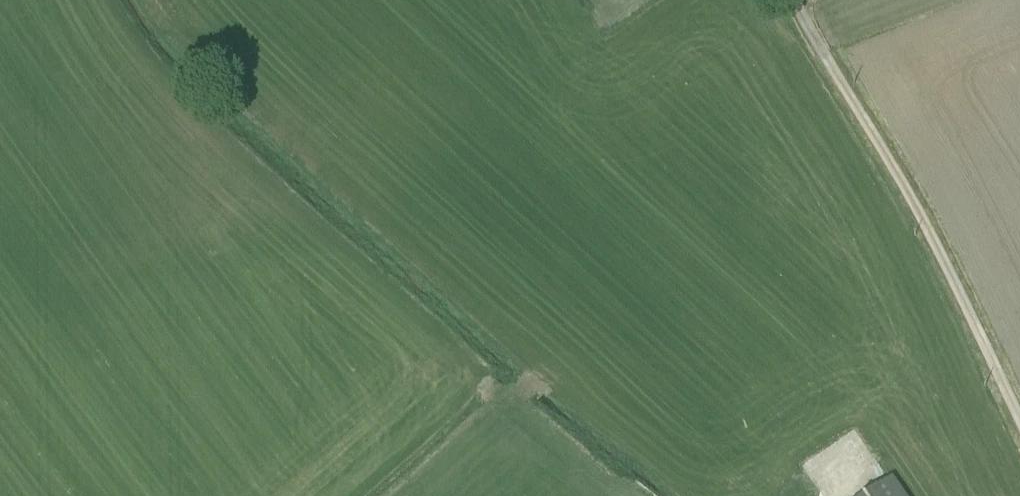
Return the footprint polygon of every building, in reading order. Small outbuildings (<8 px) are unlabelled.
[(892,478),(866,495),(905,495),(892,478)]
